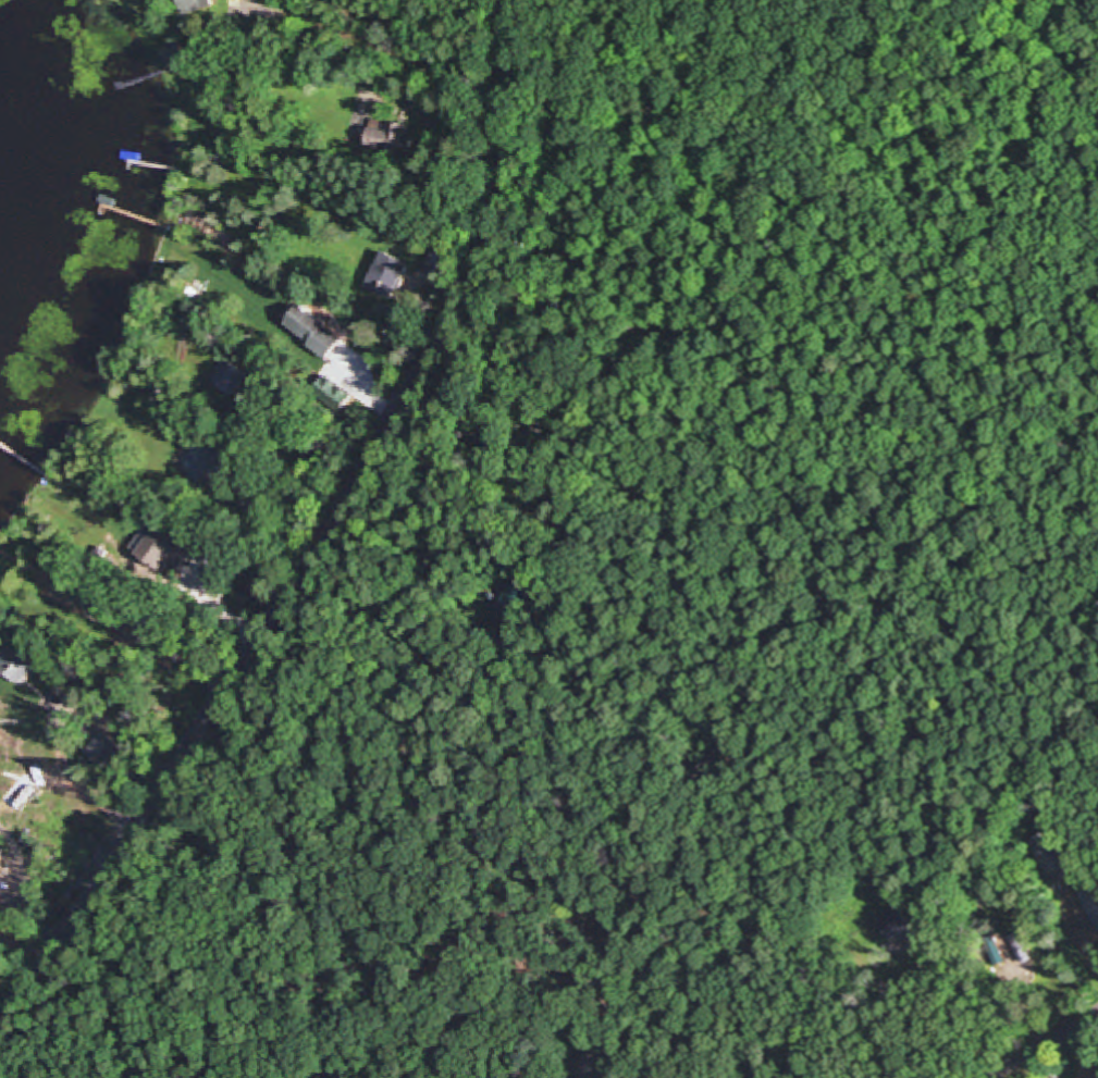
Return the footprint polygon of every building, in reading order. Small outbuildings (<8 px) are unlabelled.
[(214,10),(211,0),(179,0),(183,17),(214,10)] [(161,55),(170,75),(189,67),(180,47),(161,55)] [(415,155),(416,138),(411,137),(411,127),(390,126),(390,132),(368,131),(367,153),(415,155)] [(412,267),(384,254),(367,290),(395,303),(412,267)] [(344,344),(303,306),(286,325),(327,363),(344,344)] [(212,383),(235,400),(250,378),(228,362),(212,383)] [(214,472),(222,477),(230,462),(200,445),(185,472),(207,484),(214,472)] [(97,537),(88,532),(79,549),(108,566),(123,539),(102,527),(97,537)] [(12,645),(0,657),(0,669),(19,688),(37,670),(12,645)] [(911,926),(898,909),(879,925),(891,941),(911,926)] [(997,940),(1005,960),(1024,952),(1015,931),(997,940)]
